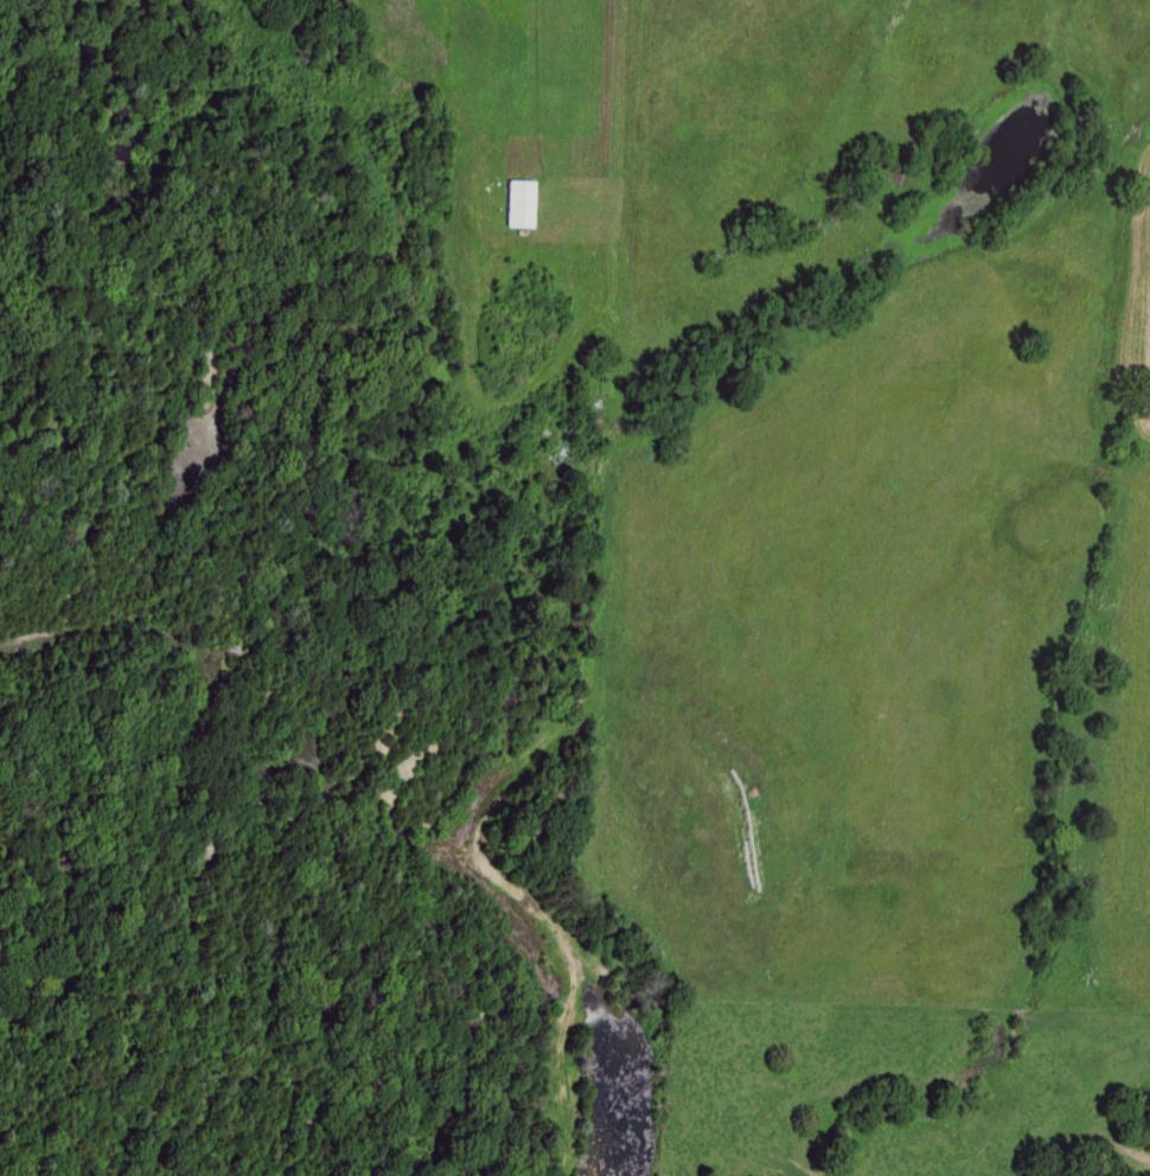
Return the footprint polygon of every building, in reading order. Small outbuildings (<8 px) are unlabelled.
[(503,223),(530,223),(531,176),(505,176),(503,223)]
